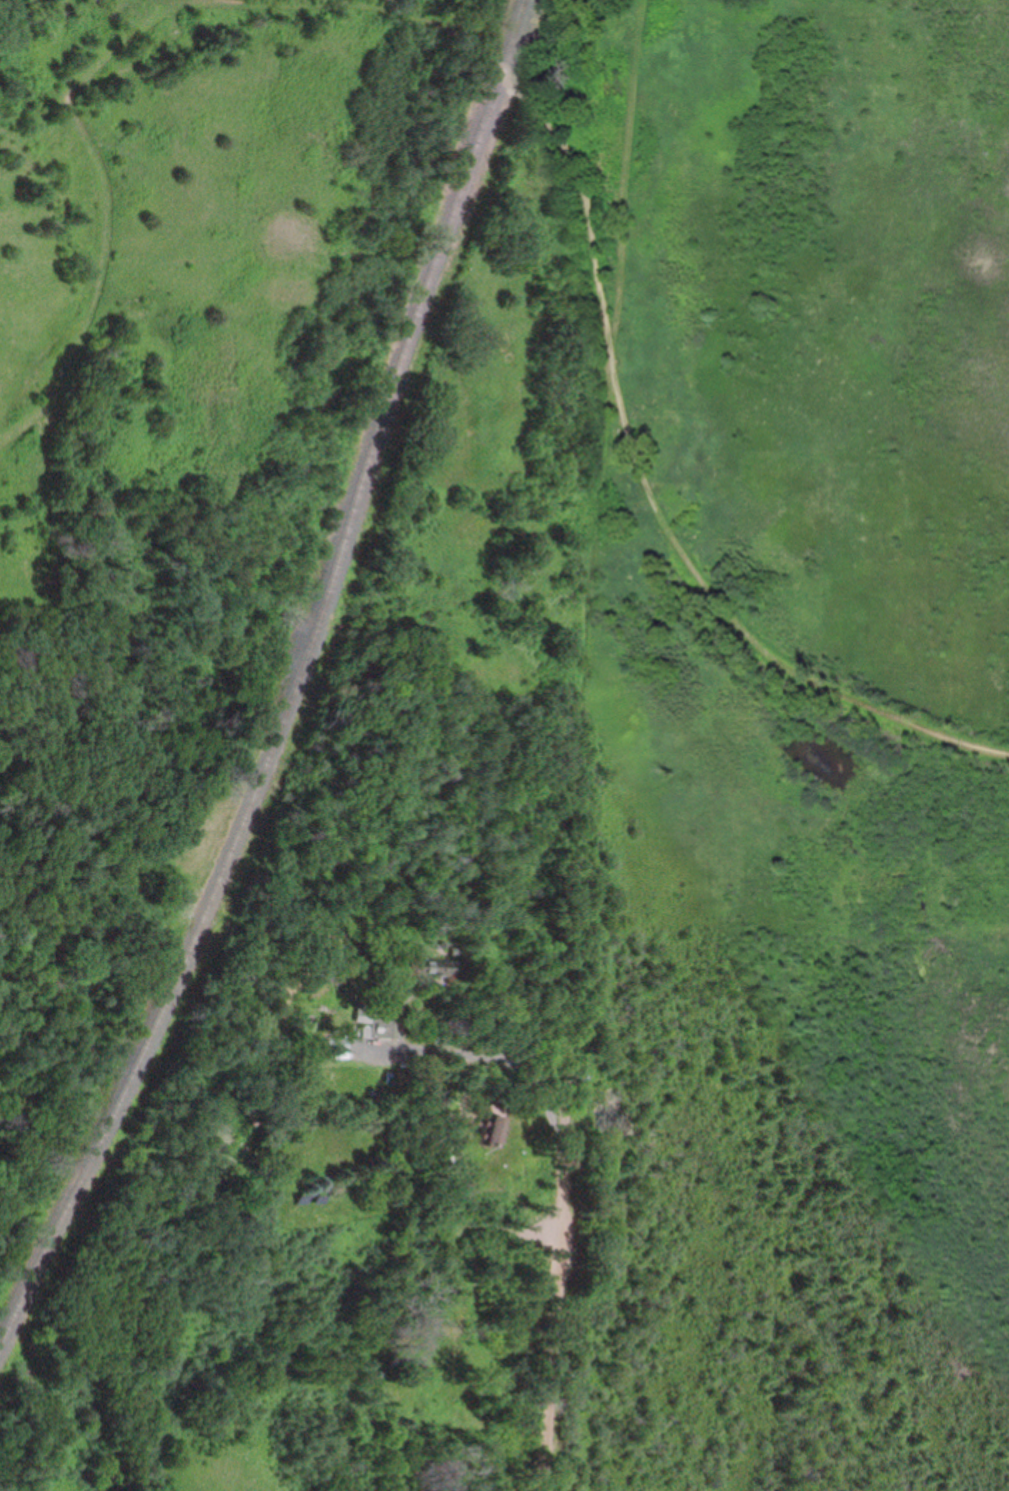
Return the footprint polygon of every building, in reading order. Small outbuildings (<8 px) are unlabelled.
[(448,975),(448,964),(412,963),(411,975),(448,975)] [(505,1118),(490,1113),(481,1141),(496,1146),(505,1118)]
